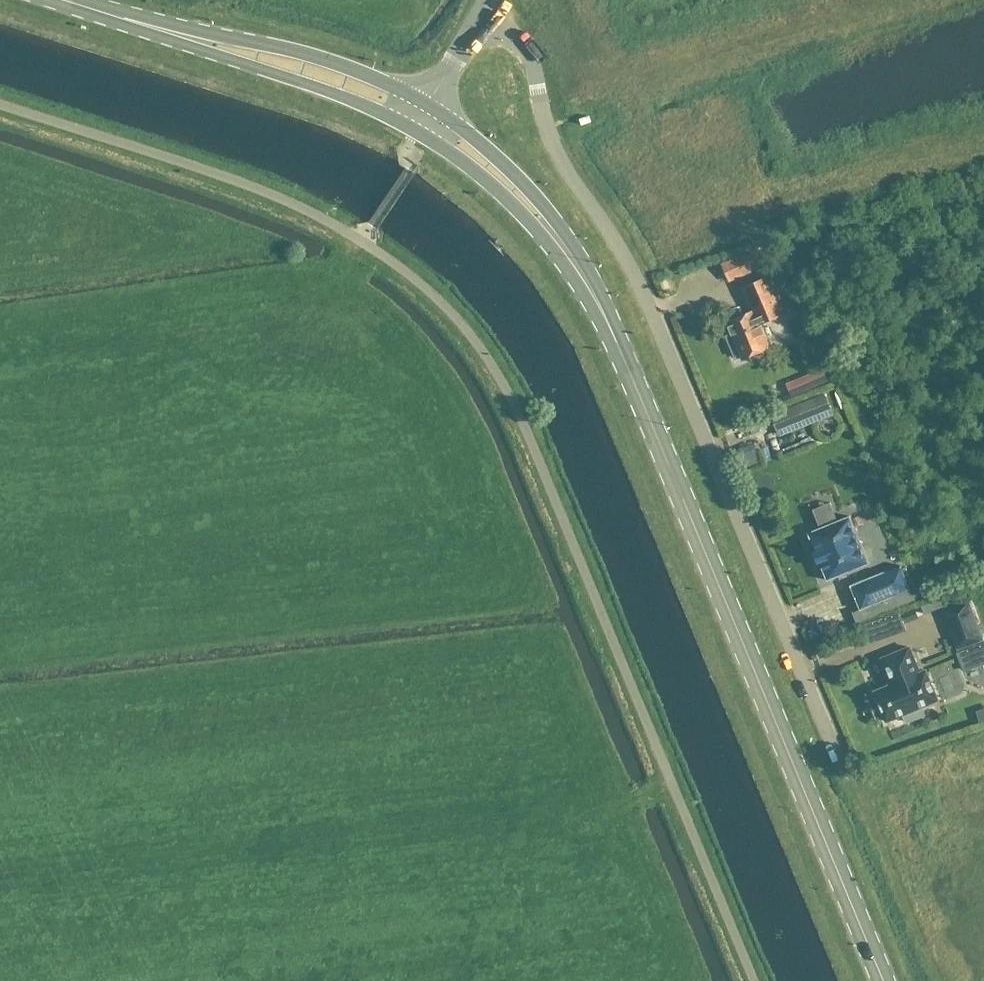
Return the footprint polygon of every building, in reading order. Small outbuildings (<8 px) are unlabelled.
[(737,278),(763,267),(756,251),(730,262),(737,278)] [(741,361),(768,350),(758,327),(783,316),(768,279),(742,290),(752,314),(726,324),(731,336),(725,338),(733,358),(739,356),(741,361)] [(821,371),(787,386),(791,396),(826,382),(821,371)] [(803,419),(831,408),(826,395),(797,407),(803,419)] [(778,433),(781,444),(800,437),(796,427),(778,433)] [(868,565),(849,518),(808,534),(815,554),(813,554),(817,563),(819,562),(827,582),(868,565)] [(859,609),(893,595),(884,573),(850,587),(859,609)] [(957,652),(983,641),(968,602),(942,612),(957,652)] [(957,654),(964,672),(983,665),(983,643),(957,654)] [(919,674),(909,648),(881,660),(889,681),(886,688),(874,693),(886,723),(903,716),(906,723),(924,716),(920,709),(937,702),(925,672),(919,674)]
